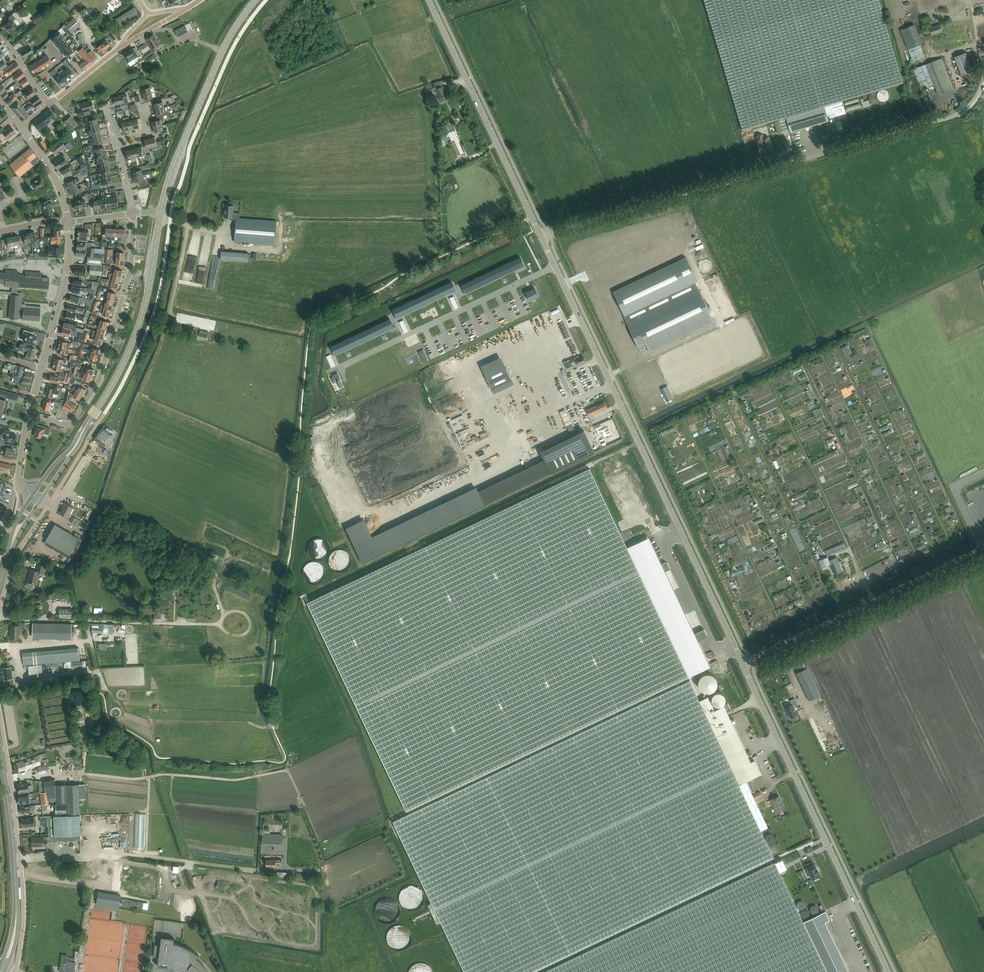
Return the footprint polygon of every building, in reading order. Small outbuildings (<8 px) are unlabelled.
[(742,130),(786,117),(790,132),(828,121),(828,118),(845,113),(842,101),(902,83),(878,0),(704,0),(742,130)] [(135,7),(132,9),(115,20),(120,29),(140,16),(135,7)] [(46,15),(41,11),(32,19),(36,24),(46,15)] [(16,26),(17,26),(18,27),(24,22),(14,12),(8,18),(10,19),(5,25),(6,26),(5,27),(10,33),(14,29),(15,29),(16,29),(17,28),(17,27),(16,26)] [(72,33),(80,25),(74,18),(65,25),(72,33)] [(185,25),(174,31),(177,37),(188,32),(185,25)] [(943,32),(940,25),(933,27),(932,26),(929,27),(932,35),(943,32)] [(925,57),(920,44),(913,26),(901,31),(913,61),(925,57)] [(53,39),(57,43),(62,38),(64,36),(61,33),(59,34),(53,39)] [(150,46),(154,53),(162,48),(158,41),(157,41),(154,35),(146,39),(150,45),(150,46)] [(57,43),(60,46),(67,40),(64,36),(62,38),(57,43)] [(23,47),(28,44),(23,37),(18,41),(23,47)] [(60,46),(63,50),(70,44),(67,40),(60,46)] [(98,52),(101,56),(106,52),(104,49),(109,46),(106,41),(100,44),(101,45),(96,48),(98,52)] [(0,42),(0,62),(2,60),(2,59),(9,52),(9,51),(0,42)] [(142,53),(149,49),(145,42),(138,46),(142,53)] [(70,44),(63,50),(66,54),(74,48),(70,44)] [(24,58),(33,53),(29,46),(20,52),(24,58)] [(85,51),(85,50),(82,47),(77,51),(85,60),(79,65),(84,71),(94,63),(92,61),(93,60),(85,51)] [(88,48),(85,50),(85,51),(93,60),(97,57),(91,50),(90,51),(88,48)] [(133,48),(123,55),(128,63),(138,56),(138,58),(141,56),(137,49),(134,51),(133,48)] [(955,57),(962,76),(974,71),(966,52),(955,57)] [(46,55),(42,58),(47,66),(51,63),(46,55)] [(47,66),(42,58),(37,61),(41,67),(43,69),(47,66)] [(939,95),(954,89),(942,58),(913,69),(922,90),(935,85),(939,95)] [(16,61),(5,69),(4,70),(6,73),(7,72),(8,75),(19,67),(16,61)] [(43,69),(41,67),(37,61),(29,66),(33,72),(39,69),(40,71),(43,69)] [(68,69),(64,72),(70,80),(74,76),(68,69)] [(14,75),(16,79),(14,80),(15,83),(18,82),(25,76),(21,70),(14,75)] [(66,83),(70,80),(64,72),(60,76),(66,83)] [(62,86),(66,83),(60,76),(56,79),(62,86)] [(29,83),(26,78),(20,82),(23,87),(29,83)] [(436,93),(437,93),(440,98),(447,95),(446,95),(448,94),(447,91),(446,90),(445,91),(443,86),(437,89),(435,85),(427,88),(429,92),(432,91),(436,93)] [(32,87),(26,91),(25,89),(21,91),(22,94),(23,93),(23,94),(27,100),(36,94),(32,87)] [(153,98),(150,88),(142,90),(145,100),(153,98)] [(8,95),(5,91),(0,95),(4,99),(8,95)] [(4,100),(8,105),(17,98),(13,93),(4,100)] [(129,104),(127,98),(126,94),(121,96),(114,98),(116,105),(120,104),(120,106),(123,106),(127,105),(127,104),(129,104)] [(41,100),(37,95),(30,101),(33,105),(41,100)] [(156,109),(164,107),(162,99),(152,101),(154,107),(155,106),(156,109)] [(41,100),(33,105),(36,110),(44,104),(41,100)] [(86,111),(93,109),(91,101),(80,104),(81,108),(77,109),(79,117),(87,115),(86,111)] [(15,113),(22,107),(18,102),(11,108),(15,113)] [(22,107),(15,113),(18,117),(26,111),(22,107)] [(164,107),(156,109),(156,112),(155,112),(157,118),(163,116),(166,115),(164,107)] [(50,109),(32,123),(38,131),(56,117),(50,109)] [(30,116),(26,111),(18,117),(22,122),(30,116)] [(78,125),(70,116),(64,121),(71,130),(78,125)] [(137,119),(135,119),(134,116),(131,117),(132,120),(134,129),(134,130),(137,129),(136,128),(139,128),(137,119)] [(163,116),(157,118),(157,120),(152,122),(153,125),(152,125),(152,128),(162,125),(161,120),(164,119),(163,116)] [(129,117),(126,118),(129,131),(131,130),(131,129),(134,129),(132,120),(129,121),(129,117)] [(89,127),(97,124),(96,119),(88,121),(87,118),(81,120),(82,122),(84,122),(84,125),(88,124),(89,127)] [(463,153),(463,152),(458,142),(460,141),(455,130),(454,131),(450,123),(445,125),(457,154),(458,155),(463,153)] [(97,124),(89,127),(90,130),(86,131),(87,134),(99,130),(101,130),(99,124),(97,124)] [(162,125),(152,128),(153,130),(154,130),(155,133),(160,131),(161,134),(168,132),(167,129),(163,130),(162,125)] [(11,126),(5,131),(2,128),(0,129),(0,135),(2,133),(7,139),(16,133),(11,126)] [(99,130),(87,134),(83,135),(84,137),(92,135),(92,138),(101,136),(99,130)] [(759,147),(763,146),(764,150),(772,148),(768,137),(764,138),(762,134),(756,136),(759,147)] [(89,143),(90,145),(88,145),(83,147),(83,149),(87,149),(93,147),(92,145),(102,142),(101,136),(92,138),(91,139),(91,142),(89,143)] [(152,147),(152,150),(161,147),(159,141),(156,142),(155,137),(152,138),(151,137),(149,138),(152,147)] [(152,147),(149,138),(147,138),(147,139),(144,140),(146,149),(149,148),(150,151),(153,151),(152,150),(152,147)] [(42,151),(43,150),(48,147),(42,140),(37,143),(42,151)] [(55,154),(65,146),(61,141),(51,149),(55,154)] [(136,148),(138,157),(144,156),(143,154),(146,153),(144,146),(141,147),(141,146),(139,146),(139,148),(136,148)] [(93,147),(87,149),(87,151),(91,150),(92,153),(96,152),(97,155),(105,153),(104,147),(94,150),(93,147)] [(19,176),(32,165),(38,160),(37,159),(35,157),(36,156),(30,148),(9,165),(19,176)] [(125,151),(127,156),(125,156),(126,159),(127,159),(128,160),(131,159),(132,162),(134,162),(130,149),(128,149),(128,150),(125,151)] [(107,152),(105,153),(97,155),(98,158),(94,159),(95,162),(107,159),(108,158),(107,152)] [(62,156),(58,158),(59,159),(53,163),(54,163),(54,164),(55,166),(56,166),(58,169),(67,163),(62,156)] [(84,162),(81,156),(76,159),(80,165),(84,162)] [(107,159),(95,162),(95,165),(99,163),(100,167),(108,165),(107,159)] [(108,165),(100,167),(101,170),(97,171),(98,173),(98,174),(109,171),(110,171),(108,165)] [(145,172),(142,172),(141,170),(144,169),(143,166),(136,168),(137,171),(133,172),(134,175),(132,175),(133,177),(146,174),(145,172)] [(68,167),(61,171),(65,177),(72,173),(68,167)] [(80,169),(72,174),(74,177),(82,172),(84,171),(82,167),(80,169)] [(98,174),(98,173),(96,174),(97,176),(101,175),(102,179),(110,177),(109,174),(111,174),(110,171),(109,171),(98,174)] [(146,174),(133,177),(134,180),(135,180),(136,183),(140,182),(141,187),(148,185),(146,179),(144,180),(143,177),(147,176),(146,174)] [(38,178),(37,176),(35,177),(35,176),(28,179),(30,186),(33,184),(36,190),(40,188),(39,186),(44,184),(43,181),(44,181),(43,177),(42,178),(41,177),(38,178)] [(110,177),(102,179),(103,182),(99,183),(99,186),(112,182),(110,177)] [(69,189),(77,186),(75,182),(79,181),(78,178),(66,183),(67,185),(66,186),(67,189),(69,189)] [(78,189),(77,186),(69,189),(71,195),(83,190),(82,187),(78,189)] [(95,196),(92,197),(92,193),(89,194),(87,195),(89,202),(92,201),(93,209),(100,208),(98,200),(95,200),(95,196)] [(87,195),(82,196),(82,200),(80,200),(77,201),(73,202),(74,205),(73,205),(74,208),(75,208),(75,209),(79,208),(79,209),(83,208),(82,207),(85,206),(85,203),(89,202),(87,195)] [(53,212),(50,203),(48,204),(47,201),(39,203),(41,209),(43,208),(45,215),(53,212)] [(225,205),(224,212),(224,217),(231,218),(231,220),(236,220),(234,242),(274,245),(276,221),(240,218),(240,213),(233,212),(233,206),(225,205)] [(88,241),(89,231),(78,230),(78,241),(88,241)] [(34,232),(29,233),(30,242),(31,244),(34,244),(35,247),(40,246),(39,239),(36,240),(34,232)] [(30,242),(29,233),(23,235),(25,243),(22,244),(23,247),(24,250),(28,249),(28,246),(31,245),(31,244),(30,242)] [(18,236),(12,237),(14,245),(17,244),(18,248),(23,247),(22,244),(22,241),(19,242),(18,236)] [(14,245),(12,237),(6,238),(7,244),(5,245),(6,251),(11,250),(10,246),(14,245)] [(40,253),(40,257),(48,257),(48,254),(59,255),(60,248),(48,247),(48,253),(40,253)] [(89,248),(88,256),(87,264),(102,265),(102,258),(104,258),(104,253),(95,253),(95,248),(89,248)] [(248,262),(249,254),(221,251),(220,259),(248,262)] [(520,257),(510,262),(514,269),(524,265),(520,257)] [(655,271),(613,291),(623,313),(624,315),(623,316),(624,316),(626,321),(627,322),(626,322),(627,324),(627,325),(638,347),(640,347),(641,346),(642,346),(645,344),(647,347),(648,349),(648,351),(649,352),(679,338),(680,338),(681,337),(714,322),(711,317),(711,315),(710,314),(709,313),(697,287),(696,285),(696,284),(695,283),(695,282),(697,281),(686,257),(681,259),(680,260),(678,260),(670,264),(668,265),(667,266),(659,270),(657,270),(655,271)] [(510,262),(500,266),(504,274),(514,269),(510,262)] [(91,265),(90,274),(102,276),(103,276),(103,273),(103,270),(103,272),(102,272),(103,266),(91,265)] [(103,270),(103,273),(108,273),(108,271),(108,269),(111,269),(111,266),(105,265),(104,265),(104,270),(103,270)] [(504,274),(500,266),(491,271),(494,279),(504,274)] [(86,268),(75,267),(74,275),(85,276),(86,268)] [(11,295),(9,318),(18,319),(18,318),(22,319),(39,321),(40,306),(26,305),(25,306),(21,306),(22,293),(17,293),(17,287),(41,289),(41,288),(43,288),(43,289),(48,289),(49,278),(41,277),(41,273),(26,272),(25,276),(23,275),(23,274),(18,274),(18,271),(6,270),(5,273),(0,273),(0,283),(5,284),(4,286),(12,287),(11,292),(0,291),(0,294),(11,295)] [(491,271),(481,276),(484,283),(494,279),(491,271)] [(120,277),(114,275),(109,273),(108,276),(113,278),(112,280),(119,282),(120,277)] [(484,283),(481,276),(471,280),(475,288),(484,283)] [(93,281),(88,281),(73,279),(73,285),(82,286),(82,283),(87,283),(87,284),(92,284),(92,289),(94,289),(97,289),(99,282),(93,281)] [(108,279),(107,281),(107,283),(111,284),(110,286),(117,288),(119,282),(112,280),(108,279)] [(475,288),(471,280),(461,285),(464,290),(465,292),(475,288)] [(452,282),(442,287),(445,294),(455,289),(452,282)] [(445,294),(442,287),(432,291),(435,299),(445,294)] [(525,293),(527,296),(529,300),(538,296),(535,288),(530,291),(525,293)] [(435,299),(432,291),(422,296),(426,303),(435,299)] [(88,299),(79,298),(70,296),(69,301),(78,303),(83,304),(83,302),(86,302),(86,304),(88,306),(90,306),(90,305),(92,306),(93,301),(93,300),(90,299),(88,299)] [(422,296),(412,300),(416,308),(426,303),(422,296)] [(449,298),(454,309),(458,307),(453,296),(449,298)] [(416,308),(412,300),(403,305),(406,312),(416,308)] [(406,312),(403,305),(393,310),(396,317),(406,312)] [(110,311),(104,309),(102,308),(102,311),(103,311),(102,315),(109,317),(110,311)] [(75,320),(75,317),(78,318),(77,319),(83,321),(84,316),(76,314),(76,315),(67,313),(65,318),(75,320)] [(390,319),(380,324),(383,331),(393,327),(390,319)] [(399,322),(404,333),(408,331),(403,320),(399,322)] [(63,328),(84,333),(84,330),(77,328),(78,324),(64,321),(63,328)] [(92,324),(88,323),(87,322),(86,325),(94,327),(94,328),(98,329),(98,331),(104,333),(106,327),(99,326),(95,324),(92,324)] [(380,324),(370,328),(373,336),(383,331),(380,324)] [(370,328),(360,333),(364,340),(373,336),(370,328)] [(37,341),(35,340),(36,337),(30,335),(31,332),(23,329),(21,336),(25,337),(24,341),(34,345),(34,344),(36,344),(37,341)] [(360,333),(350,337),(354,345),(364,340),(360,333)] [(96,337),(92,336),(91,339),(95,341),(94,343),(101,345),(102,339),(96,337)] [(350,337),(341,342),(344,350),(354,345),(350,337)] [(344,350),(341,342),(331,347),(334,354),(344,350)] [(22,350),(22,351),(27,352),(27,355),(26,355),(25,358),(28,359),(28,356),(33,357),(34,353),(33,353),(35,349),(29,347),(30,345),(20,343),(19,349),(22,350)] [(98,355),(91,353),(89,359),(96,361),(98,355)] [(326,356),(331,367),(336,365),(331,354),(326,356)] [(575,357),(569,360),(564,362),(566,369),(573,366),(571,363),(576,361),(578,366),(586,362),(583,356),(576,359),(575,357)] [(60,371),(59,374),(67,376),(68,373),(65,372),(63,372),(64,369),(61,369),(62,365),(54,363),(52,369),(60,371)] [(18,366),(15,375),(22,377),(31,379),(32,374),(23,371),(23,373),(21,373),(23,367),(18,366)] [(85,373),(92,375),(94,369),(84,366),(82,372),(85,373)] [(514,385),(505,367),(485,376),(492,389),(506,382),(509,387),(514,385)] [(550,371),(545,373),(549,386),(554,385),(550,371)] [(92,375),(85,373),(82,372),(81,372),(81,375),(84,376),(83,379),(90,381),(92,375)] [(340,377),(337,372),(332,375),(333,377),(330,378),(333,384),(335,382),(334,379),(340,377)] [(67,376),(59,374),(58,377),(51,375),(49,381),(57,383),(58,381),(62,382),(63,378),(66,379),(67,376),(69,377),(70,377),(67,376)] [(22,377),(15,375),(13,382),(18,384),(19,380),(21,380),(21,383),(20,383),(19,386),(25,387),(25,385),(27,386),(27,385),(29,385),(31,379),(22,377)] [(71,377),(69,383),(72,385),(74,383),(79,386),(78,388),(75,387),(73,389),(83,394),(86,389),(80,386),(82,382),(76,379),(72,376),(71,377)] [(559,390),(571,385),(569,380),(557,385),(559,390)] [(54,393),(59,394),(60,391),(59,390),(60,387),(53,385),(52,389),(48,388),(46,396),(53,397),(54,393)] [(582,393),(579,385),(572,388),(571,385),(559,390),(560,394),(564,392),(567,399),(582,393)] [(673,399),(667,386),(663,388),(669,400),(671,400),(673,399)] [(83,394),(73,389),(72,388),(70,391),(74,394),(72,397),(68,394),(67,400),(63,407),(72,412),(76,405),(73,403),(76,398),(79,400),(83,394)] [(669,401),(669,400),(663,388),(661,389),(667,402),(669,401)] [(6,398),(17,401),(19,395),(0,390),(0,420),(1,417),(3,418),(4,415),(2,414),(6,400),(5,400),(6,398)] [(564,393),(551,398),(553,402),(538,408),(539,412),(543,410),(544,414),(556,409),(554,405),(567,400),(564,393)] [(49,400),(49,402),(45,401),(42,409),(48,410),(50,402),(51,402),(51,401),(49,400)] [(589,416),(607,408),(604,402),(586,410),(589,416)] [(579,407),(571,409),(576,423),(574,423),(576,429),(584,426),(579,412),(580,411),(579,407)] [(567,425),(564,416),(569,414),(567,408),(563,410),(563,412),(559,413),(561,417),(559,418),(560,422),(561,427),(567,425)] [(43,434),(49,435),(50,428),(45,427),(38,425),(37,427),(34,436),(42,438),(43,434)] [(94,440),(104,446),(114,432),(104,425),(94,440)] [(9,433),(9,430),(3,429),(2,435),(1,440),(0,439),(0,443),(4,444),(4,441),(14,443),(16,434),(9,433)] [(594,452),(583,430),(570,437),(574,445),(544,459),(540,461),(547,475),(594,452)] [(835,454),(842,451),(837,440),(834,441),(832,436),(826,439),(828,445),(834,442),(836,448),(833,449),(835,454)] [(13,448),(6,447),(4,456),(9,457),(9,454),(12,454),(13,448)] [(0,463),(0,470),(9,472),(11,465),(0,463)] [(428,545),(307,603),(312,614),(342,676),(375,746),(406,811),(688,677),(627,547),(614,521),(589,469),(512,505),(428,545)] [(795,499),(792,501),(794,505),(792,506),(795,510),(803,506),(800,502),(797,503),(795,499)] [(60,513),(68,518),(70,514),(70,513),(73,507),(65,503),(63,507),(63,508),(60,513)] [(78,526),(81,521),(73,516),(70,522),(78,526)] [(79,539),(79,538),(55,524),(55,525),(46,540),(45,540),(57,547),(55,550),(68,558),(69,554),(70,555),(70,554),(79,538),(79,539)] [(647,537),(627,547),(688,677),(710,666),(698,641),(706,637),(707,635),(704,629),(694,633),(665,571),(670,569),(667,563),(665,562),(661,564),(659,559),(649,537),(647,537)] [(308,555),(311,558),(313,559),(316,561),(319,561),(322,560),(324,559),(327,557),(328,555),(330,552),(330,548),(329,545),(327,542),(325,540),(322,538),(318,538),(315,538),(312,540),(309,542),(308,545),(307,549),(307,552),(308,555)] [(879,548),(886,545),(883,538),(876,542),(879,548)] [(843,541),(824,550),(826,555),(846,547),(843,541)] [(336,572),(340,572),(343,572),(347,570),(349,568),(351,564),(351,561),(350,557),(349,554),(346,552),(343,551),(340,550),(337,551),(334,552),(331,554),(330,557),(329,561),(329,564),(331,567),(333,570),(336,572)] [(837,557),(829,560),(827,557),(819,560),(821,568),(831,564),(835,574),(842,571),(839,563),(841,562),(840,560),(838,561),(837,557)] [(305,579),(307,582),(309,583),(313,584),(316,584),(319,583),(322,581),(323,579),(325,575),(325,572),(324,569),(322,566),(320,564),(317,562),(313,562),(310,562),(307,564),(305,566),(304,568),(303,571),(303,574),(303,577),(305,579)] [(33,585),(33,584),(37,584),(40,574),(44,575),(46,566),(38,564),(36,571),(30,570),(27,582),(29,582),(28,584),(26,585),(27,588),(32,589),(35,587),(33,585)] [(75,612),(72,612),(72,609),(59,608),(59,615),(56,615),(56,618),(59,618),(71,618),(75,618),(75,612)] [(10,638),(18,638),(19,634),(20,634),(20,629),(25,629),(25,623),(16,623),(16,625),(11,625),(10,638)] [(72,624),(33,623),(32,638),(72,639),(72,624)] [(92,624),(92,633),(113,633),(113,625),(92,624)] [(39,664),(79,660),(78,647),(22,652),(24,665),(28,665),(39,664)] [(797,661),(800,667),(805,664),(800,653),(797,655),(800,660),(797,661)] [(72,668),(72,669),(86,667),(85,660),(80,661),(66,662),(66,668),(72,668)] [(39,664),(28,665),(29,675),(35,674),(35,672),(39,672),(39,664)] [(11,667),(3,668),(3,675),(0,675),(0,687),(7,686),(7,684),(13,684),(11,667)] [(807,668),(796,673),(809,700),(820,695),(807,668)] [(700,689),(702,691),(705,692),(707,692),(710,692),(713,691),(715,688),(716,686),(717,683),(717,680),(715,677),(713,675),(710,673),(706,673),(703,674),(701,675),(699,678),(698,680),(698,683),(698,686),(700,689)] [(487,777),(393,822),(431,903),(428,905),(437,923),(440,921),(464,971),(532,971),(571,954),(773,857),(761,830),(768,827),(746,781),(761,774),(754,760),(750,762),(724,705),(714,710),(708,696),(699,701),(689,681),(487,777)] [(713,703),(714,705),(717,706),(720,705),(723,704),(724,701),(725,699),(724,696),(723,694),(720,692),(718,692),(715,693),(713,694),(711,696),(711,699),(711,701),(713,703)] [(797,714),(794,708),(798,706),(795,698),(790,701),(792,704),(785,708),(790,718),(797,714)] [(33,757),(34,758),(28,760),(30,768),(36,766),(41,765),(41,763),(39,757),(38,756),(33,757)] [(30,768),(28,760),(17,763),(19,771),(30,768)] [(47,772),(45,764),(37,767),(39,774),(47,772)] [(44,781),(45,792),(47,791),(48,791),(49,801),(57,800),(57,803),(67,803),(68,814),(80,814),(79,799),(86,799),(85,784),(55,784),(54,780),(44,781)] [(29,792),(29,790),(32,789),(31,785),(28,785),(28,783),(18,784),(19,793),(29,792)] [(19,795),(20,804),(30,803),(29,794),(19,795)] [(785,810),(779,796),(770,800),(777,814),(785,810)] [(56,804),(57,813),(67,813),(66,804),(56,804)] [(145,814),(135,814),(134,848),(144,849),(145,814)] [(49,841),(64,841),(64,842),(68,841),(80,840),(80,835),(81,835),(80,815),(48,816),(48,821),(49,836),(49,841)] [(33,825),(33,826),(36,826),(36,821),(35,821),(34,818),(29,818),(29,819),(22,819),(23,826),(33,825)] [(283,835),(263,834),(262,845),(282,846),(283,835)] [(49,841),(49,836),(32,837),(32,846),(47,846),(47,842),(49,841)] [(293,848),(282,848),(283,856),(293,856),(293,848)] [(544,971),(849,971),(825,922),(830,920),(825,910),(803,921),(779,872),(787,869),(782,859),(544,971)] [(814,864),(812,865),(810,863),(804,866),(806,869),(807,868),(812,879),(814,878),(814,879),(818,877),(817,877),(819,876),(817,871),(818,871),(816,868),(814,864)] [(129,871),(127,881),(138,883),(137,889),(133,888),(132,894),(142,895),(143,890),(142,889),(142,884),(148,885),(150,874),(129,871)] [(401,907),(403,909),(407,911),(410,911),(414,911),(418,909),(420,907),(422,903),(423,900),(423,896),(422,893),(420,890),(417,888),(414,887),(410,887),(407,887),(404,889),(401,891),(399,894),(398,897),(398,900),(399,904),(401,907)] [(121,896),(99,892),(97,904),(119,907),(121,896)] [(380,923),(384,924),(388,924),(391,923),(395,921),(397,918),(399,914),(399,910),(398,906),(396,903),(393,901),(390,899),(386,898),(383,898),(379,900),(376,902),(374,905),(373,908),(373,912),(373,915),(375,919),(377,921),(380,923)] [(143,908),(144,902),(123,899),(122,905),(143,908)] [(390,948),(393,950),(397,951),(400,951),(404,949),(407,947),(409,944),(411,941),(411,937),(410,933),(408,930),(406,927),(402,926),(398,925),(394,925),(391,927),(388,929),(386,932),(385,935),(385,939),(386,942),(387,946),(390,948)] [(173,942),(174,942),(174,938),(161,937),(160,945),(155,944),(153,957),(159,958),(157,966),(162,967),(166,968),(170,969),(173,942)] [(170,969),(174,970),(177,971),(207,971),(209,971),(205,966),(201,962),(197,958),(199,955),(193,951),(187,947),(180,944),(174,942),(173,942),(170,969)] [(141,965),(142,952),(132,952),(132,959),(135,960),(135,965),(141,965)] [(63,957),(62,967),(65,968),(65,967),(74,968),(75,961),(75,958),(63,957)] [(432,971),(431,969),(429,966),(426,964),(422,963),(419,963),(416,964),(413,966),(410,969),(409,971),(432,971)]
